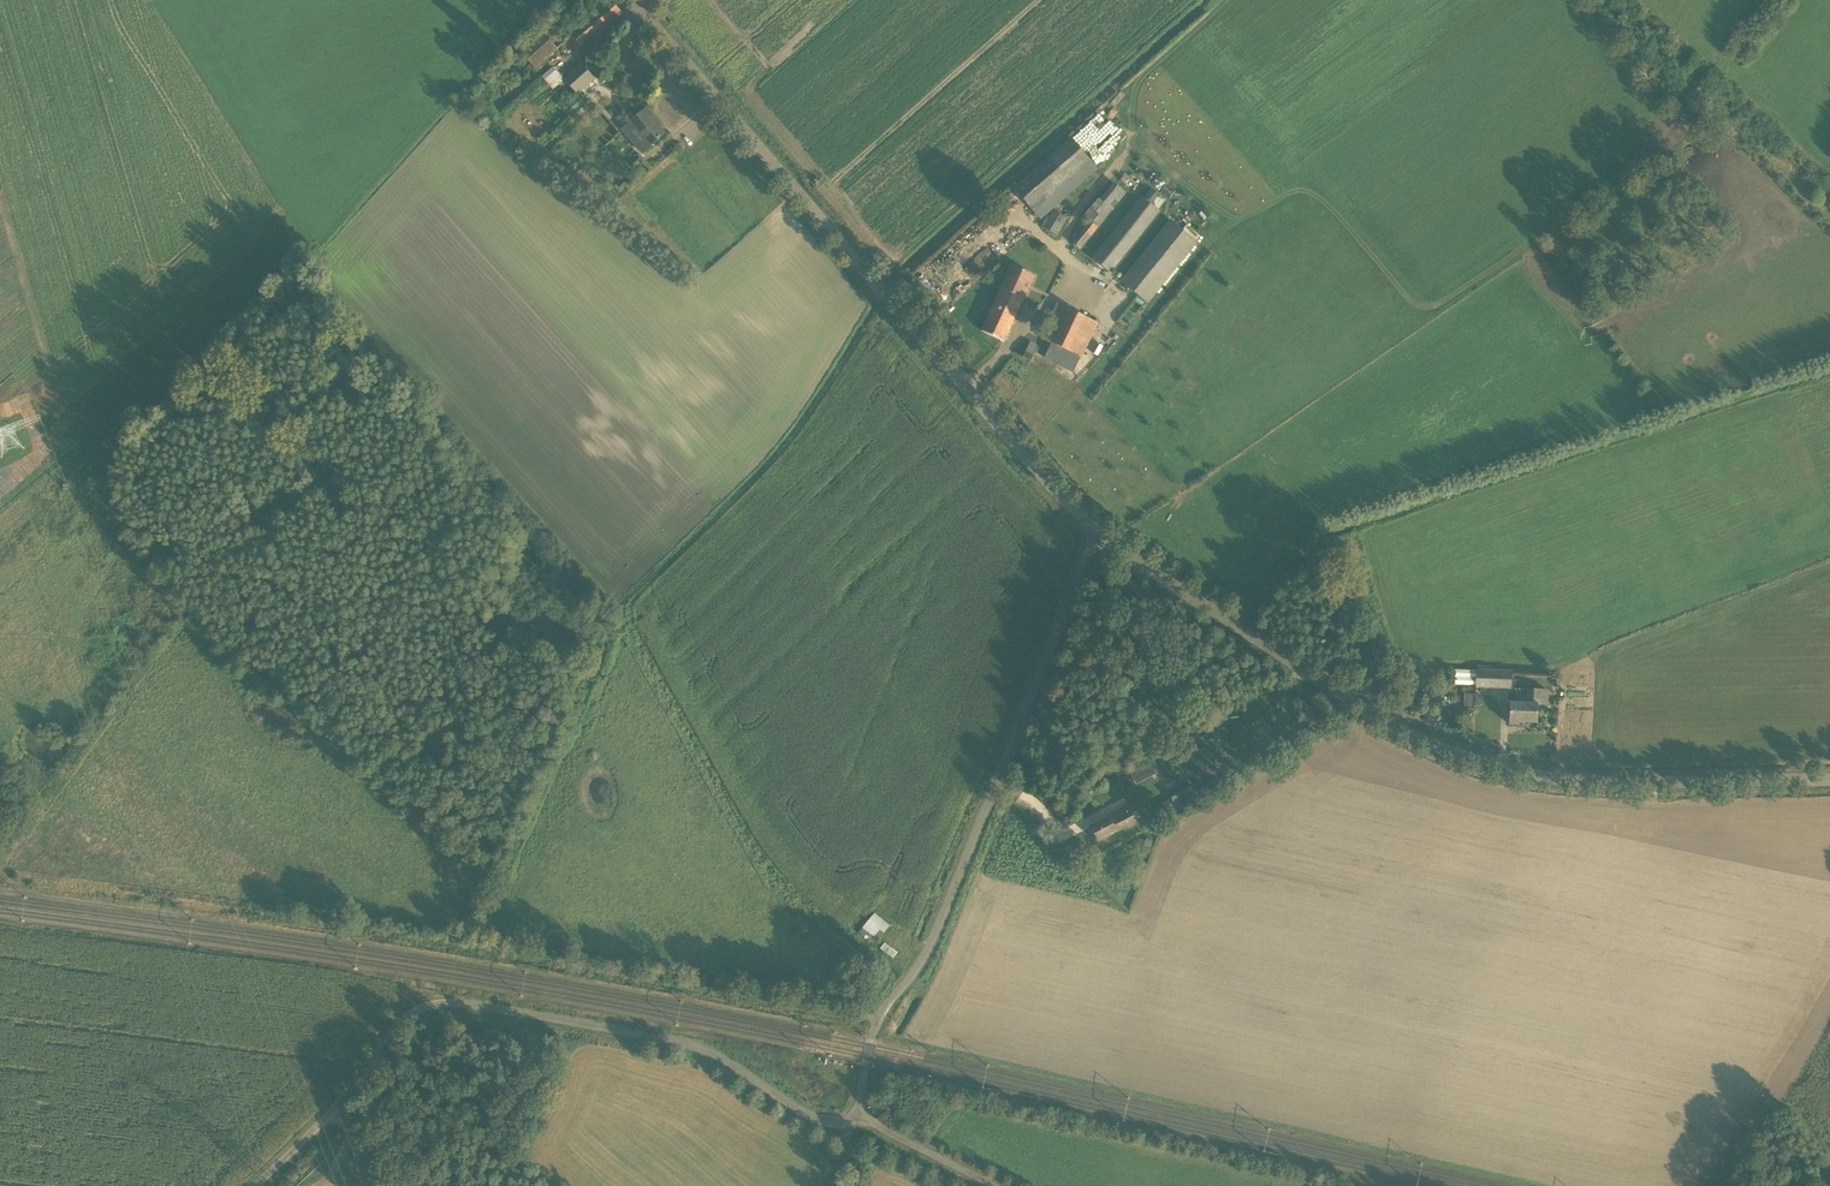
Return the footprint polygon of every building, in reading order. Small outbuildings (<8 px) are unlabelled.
[(622,13),(610,0),(572,32),(563,40),(575,53),(622,13)] [(535,69),(557,49),(543,33),(520,52),(535,69)] [(577,95),(595,80),(581,64),(564,79),(577,95)] [(550,125),(558,132),(593,100),(586,92),(550,125)] [(650,147),(651,146),(665,134),(655,122),(657,120),(646,108),(629,123),(650,147)] [(1034,212),(1040,206),(1047,214),(1084,181),(1077,173),(1091,161),(1070,137),(1013,188),(1034,212)] [(1072,242),(1080,249),(1126,193),(1114,182),(1100,200),(1097,198),(1083,215),(1089,220),(1072,242)] [(1110,273),(1159,212),(1141,197),(1092,258),(1110,273)] [(1198,243),(1170,220),(1120,281),(1149,304),(1198,243)] [(1004,340),(1035,276),(1011,265),(981,330),(1004,340)] [(1074,371),(1094,329),(1097,323),(1068,310),(1045,357),(1074,371)] [(1029,344),(1025,352),(1033,355),(1037,347),(1029,344)] [(1033,355),(1025,352),(1022,357),(1030,361),(1033,355)] [(1507,671),(1507,667),(1477,666),(1477,671),(1440,670),(1440,684),(1476,685),(1476,687),(1483,687),(1483,693),(1493,693),(1493,687),(1511,688),(1511,671),(1507,671)] [(1546,704),(1547,690),(1526,690),(1526,703),(1510,702),(1509,724),(1517,725),(1518,722),(1536,722),(1536,704),(1546,704)] [(1464,694),(1463,707),(1472,707),(1472,694),(1464,694)] [(1149,757),(1127,768),(1135,784),(1157,773),(1149,757)] [(1166,791),(1171,800),(1158,807),(1164,818),(1197,799),(1192,792),(1186,780),(1166,791)] [(1098,842),(1108,836),(1136,822),(1128,807),(1090,827),(1093,833),(1092,835),(1094,839),(1097,840),(1098,842)] [(874,910),(857,931),(873,942),(889,921),(874,910)] [(891,957),(895,952),(883,942),(879,948),(891,957)]
